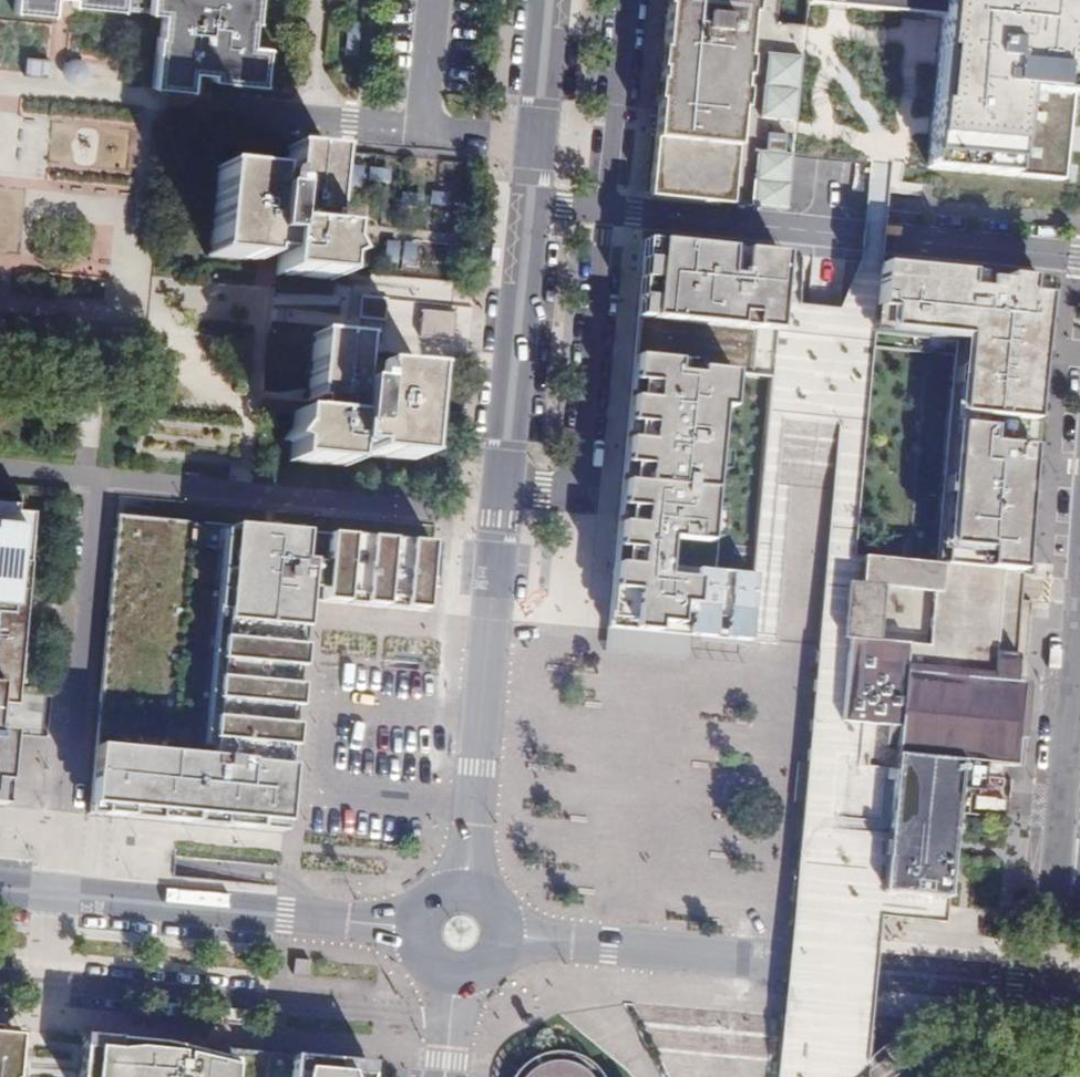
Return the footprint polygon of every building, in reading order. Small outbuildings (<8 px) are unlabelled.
[(20,10),(56,13),(57,0),(21,0),(20,10)] [(127,8),(156,10),(156,0),(128,0),(127,8)] [(156,10),(169,11),(167,35),(164,35),(159,85),(196,89),(197,70),(218,72),(217,78),(268,83),(271,46),(255,44),(257,21),(261,21),(263,0),(156,0),(156,10)] [(661,197),(733,203),(740,140),(752,142),(752,149),(758,149),(766,153),(769,123),(797,126),(805,39),(806,26),(778,23),(780,0),(679,0),(661,197)] [(807,14),(944,26),(946,0),(809,0),(807,14)] [(944,26),(935,118),(1063,130),(1070,130),(1079,17),(1079,0),(946,0),(944,26)] [(54,61),(33,60),(32,75),(53,77),(54,61)] [(74,63),(70,65),(68,69),(68,74),(71,78),(74,81),(78,81),(82,80),(85,78),(87,73),(87,69),(85,65),(82,63),(77,62),(74,63)] [(753,205),(758,149),(752,149),(752,142),(740,140),(733,203),(753,205)] [(766,153),(758,149),(753,205),(788,208),(793,156),(775,155),(766,153)] [(331,282),(333,266),(339,262),(334,250),(335,234),(318,232),(319,221),(326,222),(332,155),(288,151),(284,194),(268,193),(269,174),(217,170),(209,256),(261,261),(262,254),(279,256),(277,278),(331,282)] [(785,254),(646,240),(609,628),(748,641),(754,576),(704,571),(727,335),(777,339),(785,254)] [(1044,278),(884,263),(877,328),(969,337),(947,564),(1016,571),(1017,555),(1031,556),(1033,534),(1020,533),(1021,519),(1035,521),(1037,499),(1023,498),(1024,484),(1038,485),(1040,464),(1026,463),(1028,441),(1042,442),(1044,420),(1031,419),(1032,404),(1046,405),(1048,383),(1034,382),(1036,368),(1049,369),(1051,348),(1038,346),(1044,278)] [(430,311),(464,314),(465,307),(283,290),(278,332),(315,336),(363,340),(461,349),(462,341),(428,338),(430,311)] [(464,314),(430,311),(428,338),(462,341),(464,314)] [(285,440),(292,446),(291,461),(345,466),(347,448),(363,449),(363,455),(415,459),(423,372),(378,369),(377,387),(359,385),(363,340),(315,336),(309,402),(314,402),(313,415),(294,414),(293,428),(285,440)] [(11,715),(29,515),(14,514),(14,506),(0,505),(0,714),(11,715)] [(421,610),(428,541),(114,512),(87,810),(118,813),(202,821),(279,828),(301,599),(377,606),(421,610)] [(857,557),(848,649),(1016,665),(1024,587),(1025,572),(857,557)] [(1006,766),(1016,665),(848,649),(840,730),(898,735),(881,915),(945,921),(958,784),(973,785),(975,763),(1006,766)] [(2,806),(9,733),(0,733),(0,805),(2,806)] [(0,1029),(0,1076),(11,1076),(15,1031),(0,1029)] [(80,1037),(76,1076),(367,1076),(368,1065),(80,1037)] [(598,1073),(586,1060),(572,1053),(554,1051),(537,1055),(522,1063),(512,1076),(511,1076),(601,1076),(598,1073)] [(919,1058),(911,1065),(919,1075),(921,1076),(935,1076),(919,1058)]
